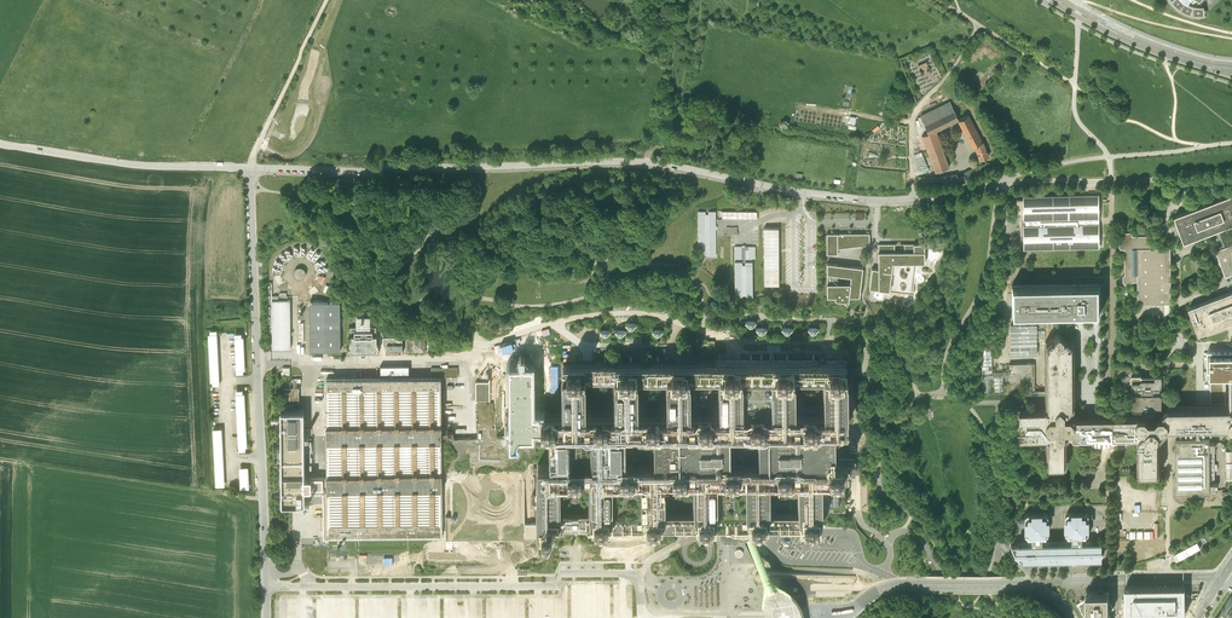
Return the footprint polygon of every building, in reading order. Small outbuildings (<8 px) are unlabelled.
[(1173,3),(1177,6),(1181,9),(1188,13),(1194,14),(1201,15),(1207,15),(1204,3),(1201,3),(1196,3),(1190,1),(1190,0),(1170,0),(1173,3)] [(921,115),(924,122),(953,109),(950,100),(921,115)] [(953,109),(924,122),(929,133),(937,130),(951,123),(958,120),(959,119),(953,109)] [(968,114),(959,119),(958,120),(969,142),(972,147),(974,146),(983,140),(968,114)] [(950,167),(937,130),(929,133),(921,136),(933,165),(934,167),(935,172),(950,167)] [(983,140),(974,146),(976,151),(980,160),(984,158),(986,157),(989,156),(983,140)] [(922,172),(929,169),(922,151),(915,154),(922,172)] [(979,165),(964,173),(965,175),(967,180),(983,172),(980,167),(979,165)] [(957,174),(942,176),(943,182),(962,180),(967,180),(965,175),(961,176),(957,176),(957,174)] [(1100,222),(1099,195),(1085,195),(1023,196),(1023,201),(1023,216),(1023,220),(1026,220),(1026,223),(1026,225),(1023,225),(1023,231),(1023,250),(1031,250),(1100,249),(1100,222)] [(1175,215),(1185,242),(1215,231),(1218,240),(1221,247),(1216,249),(1226,275),(1230,274),(1231,278),(1231,243),(1225,246),(1224,243),(1224,241),(1219,229),(1231,224),(1231,195),(1184,212),(1175,215)] [(722,211),(722,219),(759,219),(759,211),(722,211)] [(716,256),(716,212),(698,212),(698,256),(716,256)] [(779,253),(779,228),(764,229),(765,287),(779,287),(779,253)] [(1133,235),(1131,232),(1122,231),(1118,236),(1118,240),(1119,242),(1119,246),(1121,248),(1125,248),(1125,273),(1123,275),(1123,281),(1125,283),(1131,283),(1133,281),(1138,281),(1138,288),(1138,303),(1171,303),(1171,247),(1151,248),(1151,246),(1151,245),(1151,235),(1133,235)] [(857,234),(827,235),(827,256),(833,256),(838,256),(838,250),(870,246),(870,240),(870,234),(866,234),(857,234)] [(307,238),(296,237),(296,246),(307,246),(307,238)] [(281,245),(287,253),(296,247),(291,239),(281,245)] [(925,265),(925,244),(878,245),(878,271),(872,270),(869,291),(911,295),(915,265),(925,265)] [(743,248),(734,248),(735,290),(735,298),(744,298),(753,298),(752,260),(756,260),(756,248),(743,248)] [(274,260),(282,264),(286,254),(279,251),(274,260)] [(294,263),(294,265),(294,267),(295,269),(297,271),(298,271),(301,271),(303,271),(304,270),(305,268),(306,266),(306,264),(305,263),(304,261),(302,260),(301,259),(299,260),(297,260),(295,262),(294,263)] [(276,268),(279,277),(286,275),(282,265),(276,268)] [(850,299),(860,299),(863,269),(827,265),(827,299),(834,299),(835,300),(835,303),(844,304),(849,304),(850,299)] [(1101,313),(1100,285),(1086,286),(1077,286),(1075,286),(1011,286),(1011,291),(1012,314),(1057,314),(1073,313),(1073,316),(1078,316),(1082,316),(1082,313),(1101,313)] [(1228,293),(1209,300),(1204,302),(1200,303),(1199,304),(1189,307),(1192,315),(1199,334),(1201,333),(1205,332),(1226,324),(1227,327),(1231,325),(1231,291),(1228,293)] [(273,293),(272,293),(273,331),(273,340),(291,340),(291,292),(288,292),(280,292),(279,292),(273,293)] [(340,294),(310,294),(311,342),(341,341),(340,294)] [(356,319),(351,319),(351,335),(347,340),(353,344),(374,343),(380,340),(377,334),(377,318),(371,319),(371,307),(356,307),(356,319)] [(819,333),(820,327),(810,325),(809,332),(819,333)] [(1037,325),(1010,325),(1010,355),(1039,355),(1039,339),(1045,339),(1045,331),(1037,331),(1037,325)] [(403,326),(384,326),(384,333),(386,337),(386,344),(403,344),(403,326)] [(426,326),(407,326),(408,344),(426,343),(426,326)] [(612,329),(602,327),(601,333),(610,335),(612,329)] [(214,375),(221,375),(218,328),(212,328),(209,328),(212,375),(214,375)] [(245,331),(243,331),(236,331),(237,363),(245,363),(246,363),(245,331)] [(1067,429),(1071,429),(1073,429),(1077,425),(1076,420),(1074,417),(1072,416),(1067,416),(1067,412),(1070,412),(1074,407),(1074,400),(1074,344),(1069,340),(1066,340),(1066,336),(1063,332),(1057,333),(1053,336),(1053,340),(1050,340),(1046,345),(1046,391),(1031,391),(1031,392),(1032,400),(1032,409),(1017,409),(1018,437),(1041,437),(1045,437),(1047,435),(1048,436),(1046,438),(1047,451),(1047,466),(1066,465),(1066,436),(1067,435),(1067,429)] [(1009,382),(1009,371),(993,370),(992,342),(982,343),(982,390),(1004,392),(1004,382),(1009,382)] [(1207,351),(1207,371),(1210,371),(1210,405),(1225,405),(1225,376),(1231,376),(1231,405),(1231,406),(1231,350),(1207,351)] [(410,356),(381,356),(381,364),(389,364),(389,368),(394,368),(394,364),(410,364),(410,360),(410,356)] [(458,358),(432,359),(432,366),(438,366),(438,368),(442,367),(458,367),(458,358)] [(855,460),(846,460),(841,460),(839,460),(834,460),(834,454),(842,454),(842,437),(834,437),(834,430),(834,426),(846,426),(846,371),(846,368),(846,362),(840,362),(806,362),(788,362),(772,362),(745,362),(673,363),(620,364),(588,364),(562,364),(563,373),(563,379),(562,379),(562,413),(549,413),(537,414),(537,428),(549,428),(550,463),(537,463),(537,478),(537,477),(537,512),(538,512),(538,516),(538,527),(560,527),(576,527),(591,526),(717,526),(721,526),(721,541),(730,541),(743,540),(743,542),(744,542),(750,539),(754,537),(753,531),(753,525),(758,525),(813,525),(821,525),(821,516),(821,510),(845,510),(844,475),(847,475),(856,475),(855,467),(855,460)] [(1009,371),(1009,382),(1032,382),(1031,363),(1009,363),(1009,371)] [(509,364),(510,436),(532,436),(532,428),(537,428),(537,414),(532,414),(532,364),(509,364)] [(328,480),(328,527),(443,526),(443,479),(442,474),(442,464),(442,430),(442,414),(442,367),(438,368),(394,368),(389,368),(327,368),(327,415),(327,431),(328,465),(328,480)] [(490,372),(476,372),(476,391),(490,391),(490,372)] [(286,375),(287,394),(300,394),(300,378),(292,378),(292,375),(286,375)] [(1074,417),(1076,420),(1077,425),(1073,429),(1071,429),(1071,432),(1076,436),(1087,436),(1089,436),(1092,436),(1096,436),(1102,436),(1124,436),(1138,436),(1140,434),(1140,435),(1141,435),(1139,437),(1140,473),(1159,472),(1159,435),(1160,434),(1160,431),(1160,428),(1165,428),(1167,427),(1231,426),(1231,408),(1231,407),(1168,408),(1164,412),(1164,415),(1160,415),(1160,409),(1162,407),(1162,406),(1162,395),(1160,393),(1160,387),(1162,385),(1162,380),(1163,379),(1162,378),(1162,375),(1156,375),(1155,376),(1152,376),(1148,377),(1142,377),(1141,375),(1132,375),(1131,376),(1131,382),(1132,382),(1132,383),(1132,386),(1134,387),(1134,394),(1132,395),(1132,407),(1135,410),(1141,410),(1141,412),(1141,414),(1141,415),(1139,417),(1101,417),(1089,417),(1074,417)] [(244,386),(237,387),(239,440),(247,439),(249,439),(246,386),(244,386)] [(305,400),(282,400),(283,494),(306,494),(306,493),(307,493),(312,493),(312,484),(307,484),(307,483),(306,483),(306,478),(324,478),(324,467),(306,467),(306,426),(313,426),(313,419),(306,419),(305,400)] [(224,421),(215,421),(217,478),(226,477),(224,421)] [(1196,439),(1175,440),(1176,490),(1176,494),(1202,494),(1210,494),(1210,490),(1218,490),(1217,483),(1215,483),(1215,471),(1216,471),(1217,470),(1217,465),(1216,464),(1215,464),(1215,449),(1216,449),(1216,442),(1209,443),(1209,439),(1208,439),(1201,439),(1201,436),(1200,435),(1197,435),(1196,436),(1196,439)] [(471,441),(471,457),(510,456),(510,441),(471,441)] [(251,480),(250,459),(241,459),(242,480),(251,480)] [(1156,504),(1156,486),(1120,487),(1120,505),(1156,504)] [(537,512),(524,513),(457,513),(457,505),(453,505),(447,505),(447,528),(538,527),(538,516),(538,512),(537,512)] [(1025,514),(1024,514),(1024,529),(1024,533),(1025,533),(1026,534),(1026,535),(1031,535),(1031,539),(1031,542),(1016,542),(1016,543),(1011,543),(1010,542),(1010,541),(1010,542),(1010,544),(1012,547),(1013,551),(1016,555),(1020,558),(1019,557),(1019,556),(1023,556),(1023,558),(1069,557),(1073,557),(1077,557),(1082,557),(1101,557),(1101,541),(1083,542),(1083,538),(1083,535),(1088,535),(1088,534),(1089,533),(1090,533),(1089,514),(1087,512),(1068,512),(1067,514),(1066,514),(1066,533),(1067,533),(1068,534),(1068,535),(1073,535),(1073,542),(1041,542),(1041,535),(1045,535),(1045,534),(1047,533),(1047,529),(1047,514),(1046,514),(1045,513),(1045,512),(1026,512),(1026,513),(1025,514)] [(750,539),(744,542),(745,544),(746,543),(747,544),(750,549),(755,561),(760,570),(761,574),(762,578),(763,584),(762,593),(762,601),(764,605),(765,610),(766,614),(768,617),(802,617),(802,616),(800,607),(798,601),(795,596),(791,592),(790,588),(783,583),(780,582),(775,578),(771,574),(770,573),(768,570),(767,568),(767,567),(765,564),(762,557),(757,546),(754,541),(756,540),(755,536),(754,537),(750,539)] [(361,562),(417,562),(417,553),(361,553),(361,562)] [(1155,585),(1125,586),(1125,614),(1160,613),(1165,613),(1186,613),(1186,609),(1186,602),(1185,595),(1185,585),(1155,585)] [(1087,591),(1087,596),(1085,597),(1081,599),(1077,602),(1079,605),(1081,608),(1083,612),(1085,616),(1085,617),(1104,617),(1104,614),(1109,614),(1109,610),(1114,607),(1109,599),(1109,591),(1107,591),(1105,591),(1102,587),(1094,592),(1092,591),(1087,591)] [(1231,596),(1222,609),(1216,617),(1231,617),(1231,596)]
